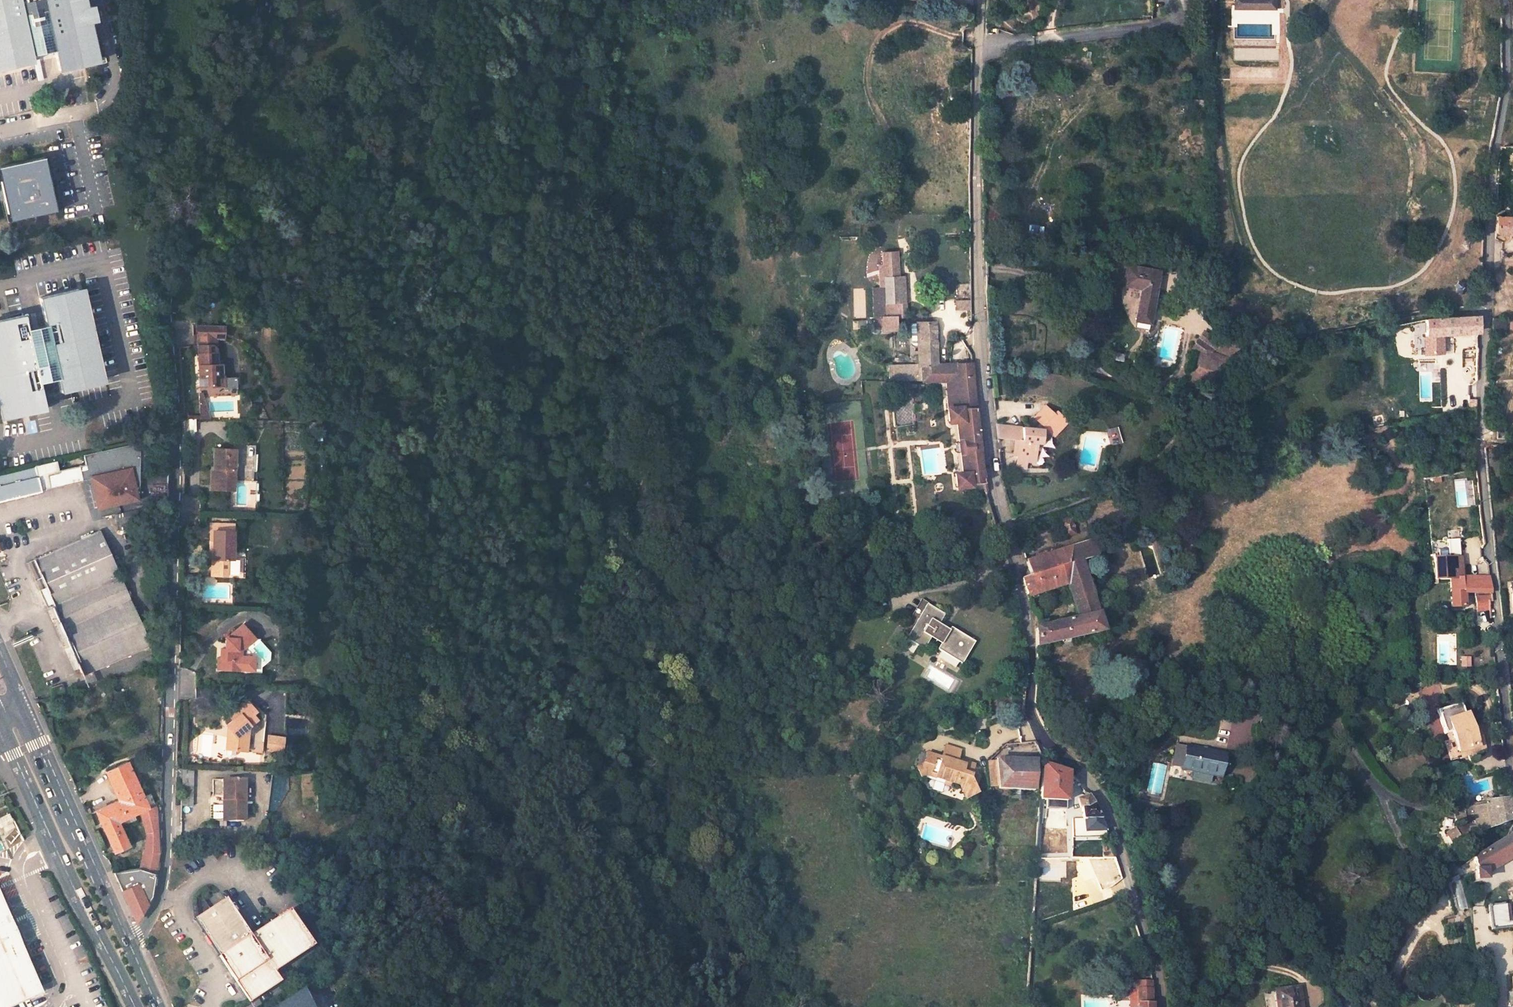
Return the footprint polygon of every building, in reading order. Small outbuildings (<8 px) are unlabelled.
[(29,70),(27,63),(52,58),(56,77),(82,71),(95,69),(85,28),(82,15),(79,0),(0,0),(0,76),(29,70)] [(1234,10),(1276,10),(1276,0),(1234,0),(1234,10)] [(963,15),(962,16),(963,18),(964,20),(965,21),(968,21),(971,19),(972,17),(972,15),(971,13),(969,12),(966,12),(965,12),(964,13),(963,15)] [(89,14),(82,15),(85,28),(92,26),(89,14)] [(0,167),(0,175),(4,192),(11,221),(57,210),(46,158),(0,167)] [(1512,232),(1512,218),(1496,218),(1496,234),(1510,235),(1510,232),(1512,232)] [(859,236),(858,226),(839,226),(839,237),(859,236)] [(1136,320),(1150,323),(1159,272),(1127,266),(1123,285),(1142,289),(1136,320)] [(903,305),(902,279),(883,279),(884,290),(884,306),(903,305)] [(1463,283),(1460,282),(1455,288),(1455,290),(1460,295),(1462,294),(1467,288),(1467,285),(1463,283)] [(884,306),(884,290),(872,290),(873,320),(875,319),(894,319),(903,319),(903,305),(884,306)] [(44,333),(23,337),(20,325),(0,329),(0,412),(3,427),(42,418),(36,392),(56,387),(59,400),(96,392),(77,297),(38,305),(44,333)] [(1425,320),(1425,337),(1442,336),(1479,333),(1479,317),(1425,320)] [(1505,332),(1506,319),(1492,318),(1492,332),(1505,332)] [(894,332),(894,319),(875,319),(876,333),(894,332)] [(936,364),(934,323),(919,323),(920,366),(890,368),(890,382),(945,381),(949,421),(956,421),(959,442),(957,443),(956,443),(955,445),(955,446),(955,448),(956,450),(957,451),(960,452),(963,473),(954,474),(956,487),(970,485),(970,484),(984,482),(976,421),(972,363),(936,364)] [(211,325),(198,325),(198,345),(211,345),(213,345),(216,347),(216,344),(215,338),(212,337),(211,325)] [(224,326),(211,325),(212,337),(215,338),(225,338),(224,326)] [(1197,349),(1210,353),(1218,342),(1203,332),(1193,348),(1197,349)] [(1442,336),(1425,337),(1425,355),(1443,354),(1442,336)] [(211,345),(198,345),(199,372),(204,376),(204,385),(224,384),(224,387),(235,386),(235,376),(229,376),(224,376),(221,375),(221,364),(217,364),(216,347),(213,345),(211,345)] [(1210,353),(1197,349),(1194,359),(1207,363),(1206,368),(1222,373),(1235,374),(1245,366),(1244,364),(1210,353)] [(203,390),(200,390),(200,418),(209,419),(203,390)] [(914,425),(911,391),(890,393),(893,426),(914,425)] [(1008,426),(1008,439),(1014,440),(1018,440),(1016,454),(1015,467),(1025,468),(1026,460),(1026,456),(1034,456),(1035,446),(1036,442),(1041,443),(1042,436),(1047,430),(1052,435),(1053,436),(1066,421),(1055,411),(1053,414),(1044,406),(1033,417),(1039,423),(1034,429),(1008,426)] [(996,431),(997,438),(1006,439),(1008,439),(1008,426),(995,425),(996,431)] [(1107,430),(1110,441),(1117,439),(1114,428),(1107,430)] [(1047,430),(1042,436),(1041,443),(1036,442),(1035,446),(1040,446),(1041,446),(1052,435),(1047,430)] [(255,445),(243,445),(242,470),(254,470),(255,445)] [(138,496),(137,447),(82,461),(84,471),(57,477),(55,467),(33,472),(39,496),(92,484),(99,513),(135,505),(133,497),(138,496)] [(234,489),(235,449),(214,448),(213,468),(217,468),(216,488),(234,489)] [(0,480),(0,507),(39,498),(39,496),(33,472),(0,480)] [(116,520),(119,539),(152,532),(148,513),(116,520)] [(233,531),(233,523),(210,522),(210,530),(233,531)] [(232,558),(233,531),(210,530),(209,550),(213,550),(212,569),(226,569),(227,558),(232,558)] [(101,532),(34,562),(87,683),(152,655),(101,532)] [(1457,540),(1445,542),(1446,559),(1459,558),(1457,540)] [(1089,541),(1088,541),(1025,562),(1030,576),(1022,579),(1028,597),(1053,589),(1065,585),(1071,600),(1078,619),(1047,625),(1046,620),(1039,622),(1039,623),(1039,624),(1038,624),(1038,625),(1038,626),(1038,627),(1037,627),(1037,628),(1036,629),(1036,647),(1101,633),(1090,594),(1105,589),(1093,546),(1092,546),(1092,545),(1092,544),(1091,544),(1091,543),(1090,542),(1089,541)] [(1461,571),(1459,558),(1446,559),(1434,560),(1433,561),(1435,580),(1450,579),(1451,579),(1463,579),(1463,577),(1461,571)] [(1477,560),(1480,576),(1490,576),(1489,563),(1483,558),(1477,560)] [(1463,579),(1451,579),(1451,590),(1452,606),(1466,607),(1465,590),(1483,590),(1492,590),(1490,578),(1463,577),(1463,579)] [(1065,585),(1053,589),(1059,604),(1071,600),(1065,585)] [(1489,595),(1474,596),(1476,610),(1491,609),(1490,602),(1489,595)] [(914,626),(928,605),(921,601),(908,622),(914,626)] [(962,666),(975,644),(951,630),(949,632),(939,626),(945,616),(928,605),(914,626),(905,641),(923,651),(930,640),(940,646),(938,651),(962,666)] [(241,649),(254,638),(242,624),(228,638),(226,638),(226,649),(221,649),(221,659),(225,659),(225,668),(240,669),(241,649)] [(254,656),(241,656),(240,669),(253,669),(254,656)] [(1470,658),(1461,657),(1461,667),(1470,667),(1470,658)] [(65,702),(63,692),(51,697),(54,705),(65,702)] [(1005,694),(989,700),(990,709),(1004,708),(1003,701),(1006,700),(1005,694)] [(249,751),(263,753),(266,721),(258,719),(253,714),(256,712),(248,701),(230,716),(233,720),(227,726),(233,734),(228,738),(227,746),(227,750),(226,755),(228,757),(232,757),(234,756),(235,750),(249,751)] [(1464,715),(1461,704),(1438,711),(1445,733),(1452,732),(1460,757),(1485,749),(1478,728),(1472,730),(1467,715),(1464,715)] [(284,737),(269,736),(268,750),(284,751),(284,737)] [(1184,771),(1222,778),(1226,757),(1188,747),(1188,750),(1184,770),(1184,771)] [(1184,770),(1188,750),(1179,748),(1175,768),(1184,770)] [(945,749),(942,760),(928,756),(917,771),(922,780),(930,776),(938,778),(937,782),(945,788),(945,784),(951,790),(956,787),(960,789),(966,801),(978,796),(976,790),(978,788),(980,779),(975,769),(975,767),(966,765),(965,767),(958,765),(961,753),(945,749)] [(1033,792),(1035,763),(996,763),(990,764),(991,779),(997,779),(997,789),(997,791),(1033,792)] [(1038,800),(1066,802),(1068,773),(1066,772),(1042,765),(1038,800)] [(191,805),(191,769),(179,769),(179,805),(191,805)] [(110,781),(122,811),(99,821),(115,860),(131,853),(121,829),(142,820),(157,813),(153,802),(145,805),(132,773),(110,781)] [(245,780),(213,780),(213,821),(245,821),(245,780)] [(1096,808),(1088,797),(1078,799),(1078,809),(1080,810),(1083,824),(1067,832),(1074,850),(1107,837),(1100,818),(1096,808)] [(1484,800),(1485,804),(1473,806),(1478,831),(1482,830),(1512,819),(1512,797),(1484,800)] [(0,815),(0,828),(13,823),(9,812),(0,815)] [(157,813),(142,820),(149,838),(143,884),(155,884),(158,866),(159,820),(157,813)] [(1453,846),(1462,840),(1454,828),(1445,834),(1453,846)] [(1487,879),(1487,874),(1512,858),(1512,833),(1474,856),(1478,870),(1476,871),(1477,880),(1487,879)] [(1453,858),(1459,854),(1454,848),(1448,852),(1453,858)] [(1467,909),(1460,875),(1451,877),(1458,909),(1467,909)] [(143,884),(140,896),(120,900),(136,934),(151,910),(152,905),(153,901),(155,884),(143,884)] [(38,989),(0,898),(0,1005),(38,989)] [(194,923),(218,959),(249,939),(224,902),(209,912),(202,901),(195,905),(194,923)] [(1505,904),(1488,906),(1491,930),(1512,927),(1512,918),(1508,919),(1505,904)] [(218,959),(250,1006),(280,987),(274,977),(313,951),(289,914),(249,939),(218,959)] [(1137,1006),(1152,1006),(1152,1005),(1150,1005),(1150,982),(1135,982),(1135,989),(1129,989),(1129,1001),(1134,1001),(1133,1004),(1137,1005),(1137,1006)] [(303,988),(275,1006),(312,1006),(303,988)] [(1274,1006),(1296,1006),(1294,996),(1273,1000),(1274,1006)]
